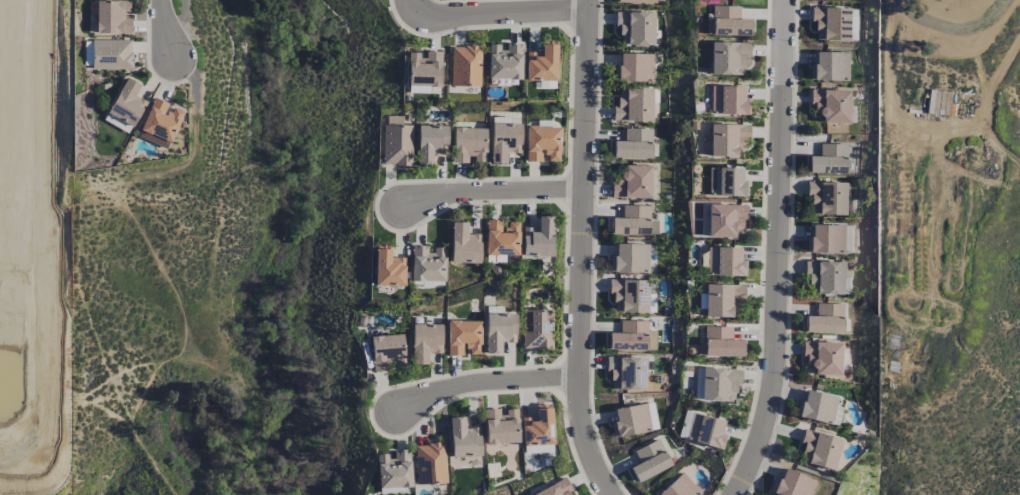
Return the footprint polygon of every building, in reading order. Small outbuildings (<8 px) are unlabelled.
[(128,1),(96,0),(96,33),(131,34),(132,18),(128,18),(128,1)] [(740,6),(713,5),(712,35),(751,36),(751,19),(740,19),(740,6)] [(850,41),(851,8),(811,7),(811,22),(816,22),(816,40),(850,41)] [(654,12),(615,12),(615,27),(620,27),(620,45),(654,46),(654,12)] [(132,70),(132,40),(93,39),(92,69),(132,70)] [(744,76),(745,58),(750,58),(750,43),(711,42),(710,75),(744,76)] [(522,46),(501,45),(488,44),(486,79),(521,80),(522,46)] [(541,52),(527,52),(526,80),(556,81),(557,45),(541,44),(541,52)] [(451,46),(450,86),(480,87),(481,46),(451,46)] [(408,52),(407,86),(440,86),(441,52),(423,51),(423,53),(408,52)] [(811,64),(810,81),(849,81),(849,52),(816,52),(816,64),(811,64)] [(653,82),(654,54),(620,53),(619,65),(614,65),(614,82),(653,82)] [(135,126),(145,101),(135,96),(140,84),(124,77),(108,115),(135,126)] [(747,87),(711,85),(710,114),(746,115),(747,87)] [(652,122),(652,89),(618,88),(618,106),(613,106),(613,121),(652,122)] [(849,124),(850,91),(812,90),(811,115),(822,115),(822,123),(849,124)] [(168,150),(184,112),(170,106),(171,105),(153,97),(137,137),(168,150)] [(412,165),(413,125),(402,125),(403,116),(387,116),(386,124),(383,124),(382,165),(412,165)] [(521,123),(491,123),(491,164),(507,164),(507,153),(521,153),(521,123)] [(703,156),(746,157),(747,125),(710,124),(710,135),(703,135),(703,156)] [(447,151),(448,126),(418,125),(417,163),(432,163),(432,151),(447,151)] [(560,126),(527,126),(526,161),(543,162),(544,161),(559,161),(560,126)] [(468,163),(468,160),(485,160),(486,128),(453,127),(452,163),(468,163)] [(613,158),(651,159),(652,129),(624,129),(624,141),(613,141),(613,158)] [(808,174),(847,175),(847,144),(820,144),(820,156),(809,156),(808,174)] [(651,165),(624,165),(624,173),(613,173),(613,198),(650,199),(651,165)] [(709,195),(747,196),(747,181),(742,180),(742,168),(709,168),(709,195)] [(809,216),(846,216),(846,183),(810,182),(809,216)] [(747,205),(708,204),(707,237),(734,238),(734,230),(743,230),(743,220),(747,220),(747,205)] [(651,205),(622,205),(622,218),(610,218),(610,235),(658,235),(658,227),(651,227),(651,205)] [(522,256),(552,257),(553,217),(538,217),(538,228),(523,227),(522,256)] [(486,255),(518,256),(519,222),(504,222),(504,220),(487,220),(486,255)] [(480,264),(481,234),(467,234),(467,222),(451,222),(451,263),(480,264)] [(844,253),(845,225),(812,224),(812,237),(807,237),(806,252),(844,253)] [(610,256),(610,272),(648,273),(649,244),(616,244),(615,256),(610,256)] [(445,249),(427,249),(427,246),(411,246),(411,281),(445,282),(445,249)] [(745,276),(745,260),(741,260),(741,248),(708,247),(707,275),(745,276)] [(391,249),(376,249),(375,285),(404,286),(405,257),(390,257),(391,249)] [(844,262),(808,261),(808,295),(843,295),(844,262)] [(648,313),(648,280),(612,279),(611,312),(648,313)] [(745,285),(706,284),(705,317),(731,317),(732,298),(744,298),(745,285)] [(805,316),(804,333),(843,334),(844,304),(817,303),(816,316),(805,316)] [(552,310),(523,310),(523,349),(552,349),(552,310)] [(485,354),(500,354),(501,342),(515,343),(516,314),(486,313),(485,354)] [(481,321),(448,320),(447,355),(465,356),(465,354),(480,355),(481,321)] [(648,321),(620,320),(620,333),(609,333),(608,350),(656,351),(656,330),(648,330),(648,321)] [(442,324),(413,324),(412,364),(427,364),(428,353),(441,354),(442,324)] [(704,356),(743,357),(743,339),(733,339),(733,327),(705,326),(704,356)] [(371,336),(371,371),(385,371),(385,366),(404,365),(404,335),(371,336)] [(814,375),(841,375),(842,343),(804,342),(803,368),(814,368),(814,375)] [(645,390),(645,358),(606,357),(606,372),(611,372),(610,389),(645,390)] [(735,402),(736,385),(741,385),(742,369),(702,368),(701,400),(735,402)] [(798,401),(795,419),(840,425),(842,406),(837,405),(839,396),(805,391),(804,402),(798,401)] [(614,409),(616,421),(611,422),(614,438),(652,430),(646,403),(614,409)] [(522,417),(523,446),(553,445),(551,404),(536,404),(536,417),(522,417)] [(518,409),(502,409),(485,409),(486,444),(519,443),(518,409)] [(726,435),(721,433),(725,422),(693,412),(685,439),(722,450),(726,435)] [(481,456),(480,428),(465,428),(464,417),(449,417),(451,457),(481,456)] [(834,470),(842,439),(805,429),(796,461),(834,470)] [(671,466),(659,439),(633,450),(639,463),(629,468),(636,482),(671,466)] [(445,443),(415,444),(416,484),(446,484),(445,443)] [(376,454),(378,488),(412,487),(410,451),(391,452),(391,454),(376,454)] [(769,493),(775,494),(810,494),(816,480),(785,469),(781,479),(774,477),(769,493)] [(658,494),(699,494),(701,492),(682,472),(658,494)] [(565,478),(531,494),(532,494),(573,494),(565,478)]
